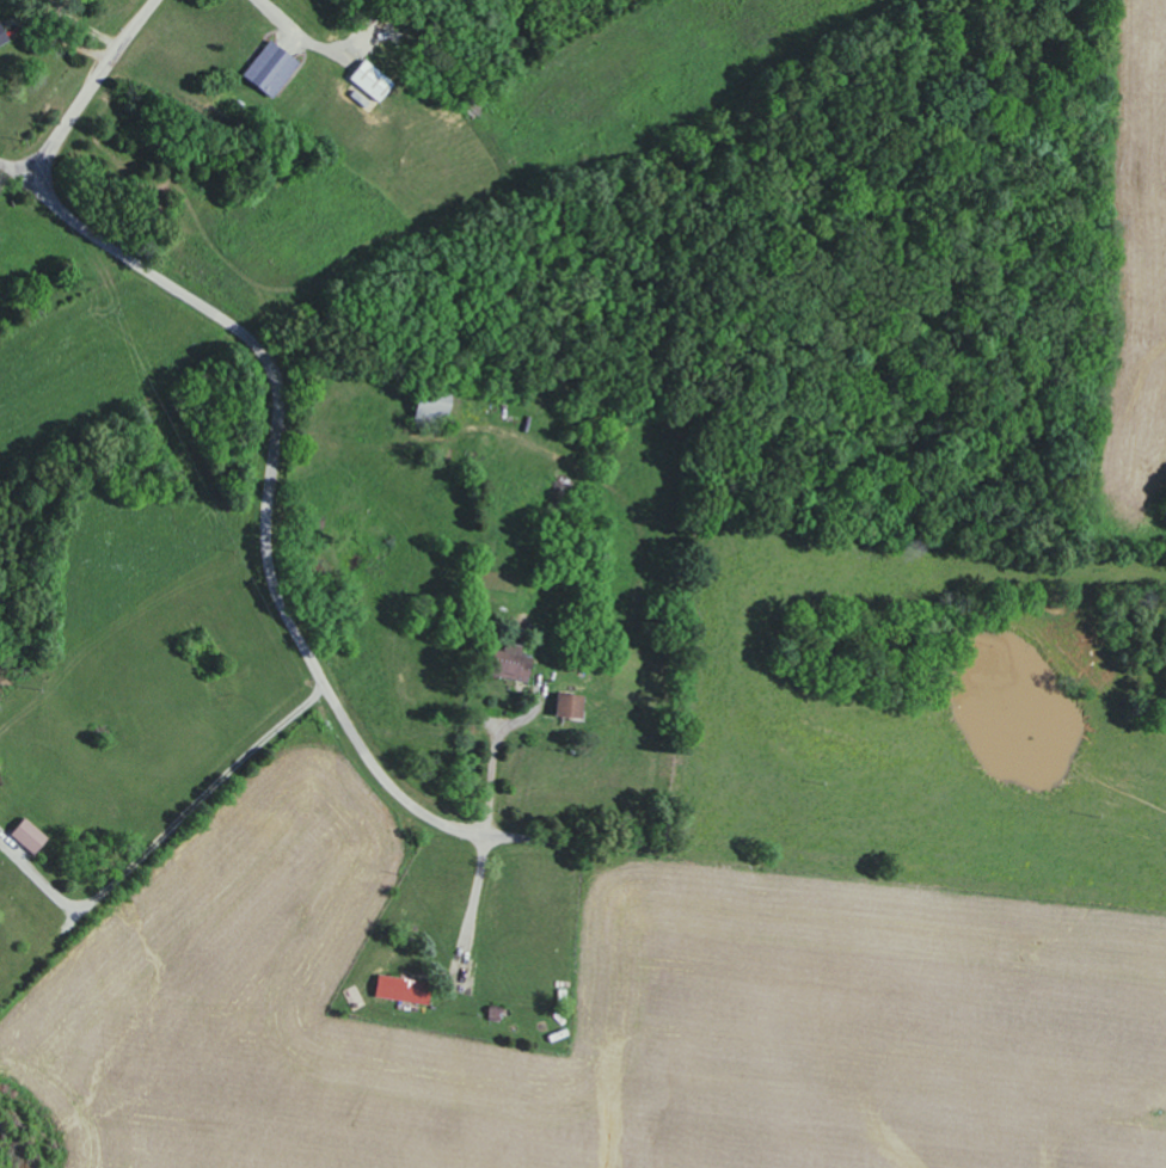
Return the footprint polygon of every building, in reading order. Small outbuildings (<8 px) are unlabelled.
[(9,41),(3,26),(0,27),(0,45),(9,41)] [(294,62),(263,42),(239,78),(270,98),(294,62)] [(346,76),(377,105),(393,87),(362,58),(346,76)] [(551,717),(576,717),(577,695),(552,694),(551,717)] [(48,840),(22,815),(6,832),(32,856),(48,840)] [(422,1003),(425,982),(375,974),(371,996),(422,1003)]
